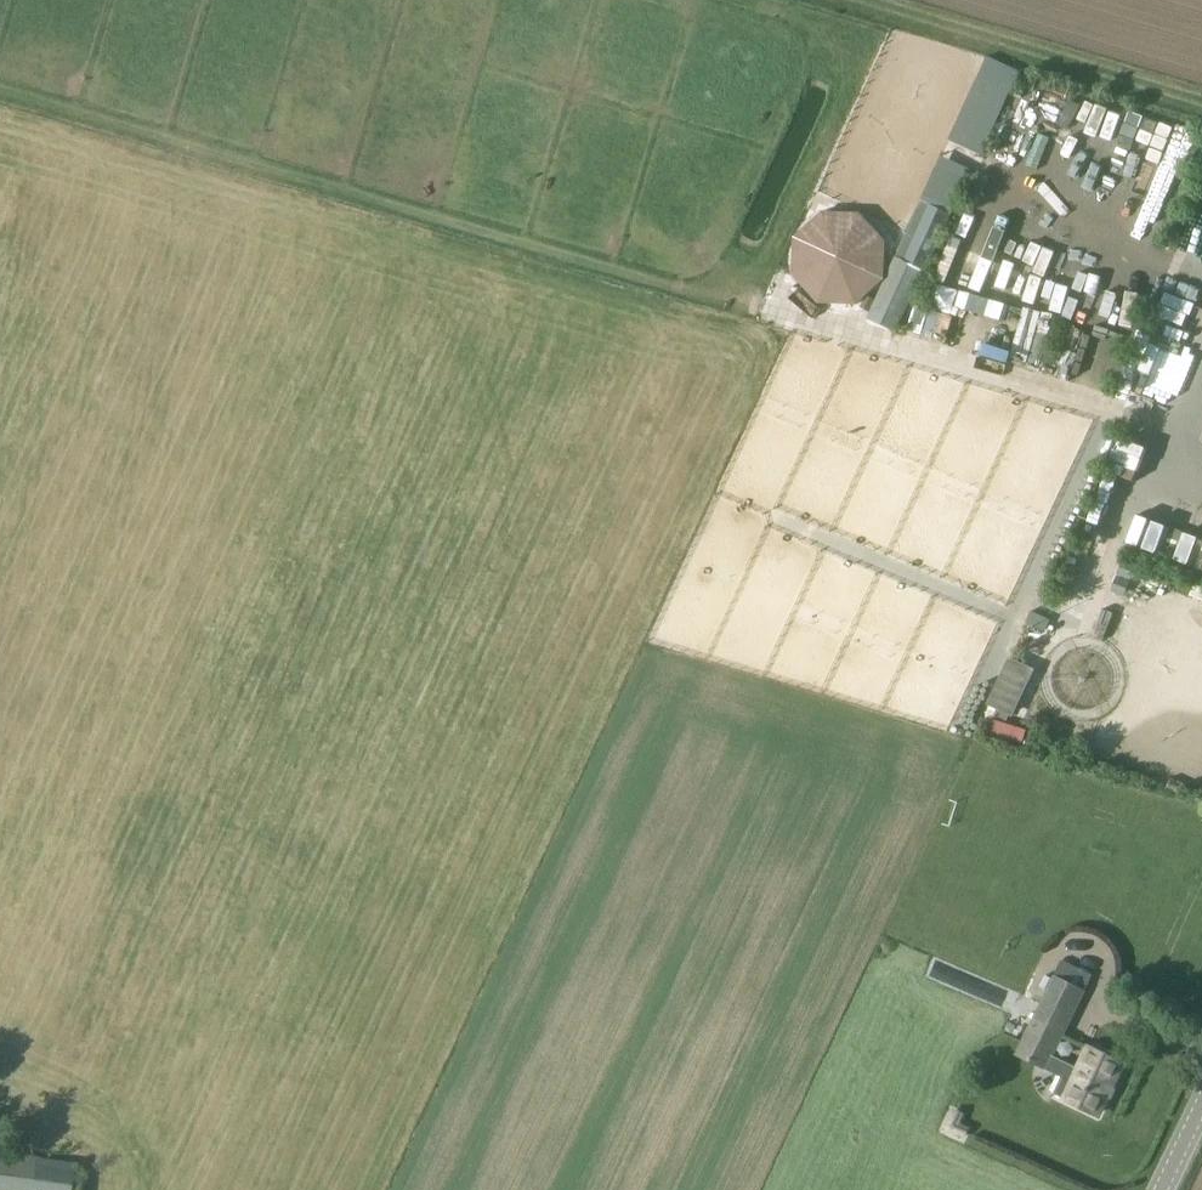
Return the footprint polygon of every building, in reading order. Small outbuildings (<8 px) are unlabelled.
[(1118,134),(1138,140),(1141,128),(1121,122),(1118,134)] [(1196,346),(1201,333),(1201,295),(1183,288),(1164,333),(1196,346)] [(1077,364),(1082,345),(1066,341),(1061,360),(1077,364)] [(1165,342),(1160,355),(1188,366),(1193,353),(1165,342)] [(1060,394),(1073,398),(1081,372),(1068,368),(1060,394)] [(1114,476),(1112,476),(1108,490),(1105,489),(1102,503),(1124,510),(1139,456),(1121,451),(1114,476)] [(1115,548),(1122,520),(1093,513),(1086,540),(1115,548)] [(998,707),(996,713),(1007,719),(1010,712),(1013,713),(1027,682),(1002,670),(987,701),(998,707)] [(988,733),(985,747),(1017,754),(1020,739),(988,733)] [(1086,991),(1053,975),(1014,1055),(1060,1077),(1053,1093),(1065,1100),(1098,1115),(1122,1063),(1089,1048),(1079,1069),(1054,1056),(1086,991)]
